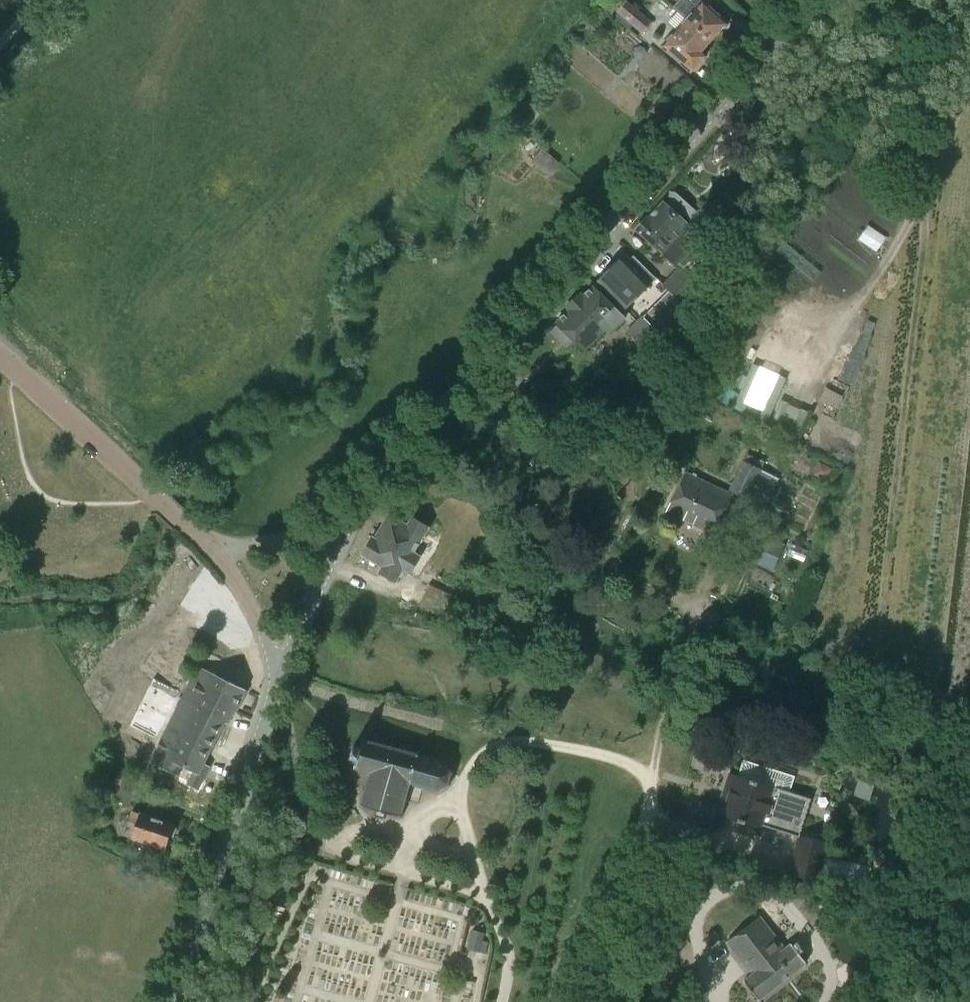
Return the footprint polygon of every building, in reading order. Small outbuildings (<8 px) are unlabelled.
[(674,7),(711,41),(728,22),(703,0),(692,0),(691,1),(689,0),(680,0),(674,7)] [(651,24),(626,2),(617,12),(642,34),(651,24)] [(686,19),(661,46),(691,73),(707,55),(702,51),(711,41),(674,7),(673,8),(686,19)] [(646,216),(635,230),(657,250),(658,249),(663,254),(675,238),(674,237),(687,224),(684,221),(686,218),(691,219),(697,212),(673,191),(663,201),(647,217),(646,216)] [(675,238),(663,254),(678,267),(682,271),(707,242),(688,225),(676,239),(675,238)] [(597,282),(625,310),(650,285),(622,257),(597,282)] [(698,285),(682,271),(678,267),(670,276),(690,294),(698,285)] [(689,298),(688,297),(690,294),(670,276),(662,285),(670,292),(682,305),(689,298)] [(555,323),(583,351),(604,330),(607,333),(624,317),(593,286),(583,296),(580,293),(566,307),(569,310),(555,323)] [(683,306),(682,305),(669,291),(644,318),(656,331),(658,332),(683,306)] [(656,331),(644,318),(642,316),(627,333),(641,346),(656,331)] [(868,320),(863,333),(871,336),(876,323),(868,320)] [(852,351),(838,380),(852,386),(866,357),(864,356),(872,337),(871,336),(863,333),(862,332),(854,351),(852,351)] [(746,453),(728,491),(765,508),(779,477),(761,469),(765,462),(746,453)] [(819,462),(813,475),(826,481),(832,469),(819,462)] [(665,513),(714,535),(731,497),(683,475),(665,513)] [(379,574),(395,583),(403,570),(410,574),(421,557),(414,553),(430,527),(413,517),(408,526),(389,515),(375,539),(372,537),(362,554),(383,567),(379,574)] [(767,537),(754,564),(772,572),(784,545),(767,537)] [(419,607),(449,620),(459,598),(429,585),(419,607)] [(199,666),(150,762),(178,776),(175,782),(185,788),(187,785),(198,790),(205,776),(199,774),(225,722),(228,723),(234,711),(236,712),(247,691),(199,666)] [(448,761),(445,760),(443,763),(433,759),(434,756),(431,756),(430,759),(419,756),(420,753),(417,752),(416,755),(406,752),(407,749),(404,748),(403,751),(392,748),(393,745),(391,745),(390,748),(379,745),(379,741),(377,741),(376,744),(365,741),(365,740),(362,739),(361,742),(362,742),(360,748),(354,746),(350,758),(357,760),(356,765),(355,765),(354,768),(357,769),(358,768),(369,771),(368,774),(370,775),(367,788),(363,788),(363,790),(366,791),(362,804),(359,806),(360,808),(363,806),(376,810),(374,816),(374,815),(373,817),(375,817),(383,819),(384,820),(384,818),(386,812),(398,816),(400,819),(402,817),(400,815),(404,801),(407,802),(407,800),(404,799),(408,785),(424,789),(425,786),(435,789),(435,792),(438,792),(438,789),(445,785),(448,787),(450,785),(453,774),(453,772),(450,772),(446,764),(448,761)] [(776,830),(800,836),(811,797),(791,791),(795,776),(744,761),(740,776),(735,775),(721,816),(762,829),(763,826),(776,830)] [(860,780),(855,796),(870,801),(875,785),(860,780)] [(132,838),(165,849),(173,824),(132,810),(124,834),(133,837),(132,838)] [(789,874),(866,892),(872,869),(825,858),(828,846),(797,839),(789,874)] [(867,898),(863,911),(875,914),(878,901),(867,898)] [(752,975),(744,981),(759,1000),(806,963),(791,944),(785,949),(759,917),(727,942),(752,975)] [(473,930),(467,949),(479,952),(485,954),(488,942),(482,941),(484,933),(473,930)]
